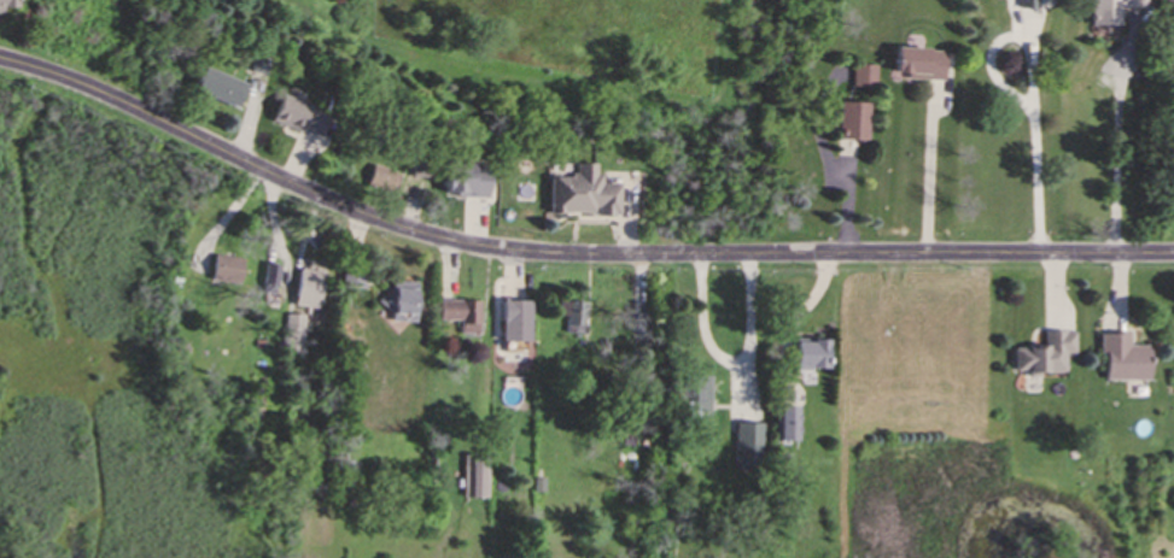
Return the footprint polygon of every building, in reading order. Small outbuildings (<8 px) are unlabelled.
[(25,12),(25,0),(0,0),(0,11),(25,12)] [(900,79),(947,81),(949,52),(901,50),(900,79)] [(854,68),(854,100),(877,100),(877,68),(854,68)] [(241,111),(251,86),(209,70),(199,94),(241,111)] [(316,141),(326,119),(284,100),(274,122),(316,141)] [(871,143),(872,104),(842,104),(842,143),(871,143)] [(430,161),(416,161),(416,179),(430,179),(430,161)] [(602,166),(577,166),(577,179),(553,179),(552,217),(625,217),(626,186),(602,185),(602,166)] [(495,169),(447,168),(447,198),(494,199),(495,169)] [(211,280),(240,290),(248,267),(219,258),(211,280)] [(280,266),(265,265),(264,289),(279,289),(280,266)] [(329,273),(302,270),(297,308),(324,312),(329,273)] [(421,324),(421,285),(389,285),(389,324),(421,324)] [(533,303),(506,303),(506,345),(533,345),(533,303)] [(442,324),(461,324),(461,337),(483,337),(483,304),(442,304),(442,324)] [(584,304),(565,304),(565,339),(584,339),(584,304)] [(1068,376),(1068,357),(1076,357),(1076,332),(1032,332),(1032,350),(1016,350),(1016,376),(1068,376)] [(1104,336),(1104,383),(1153,383),(1153,347),(1132,347),(1132,336),(1104,336)] [(834,372),(834,343),(798,343),(798,372),(834,372)] [(802,409),(780,409),(780,444),(802,444),(802,409)]
